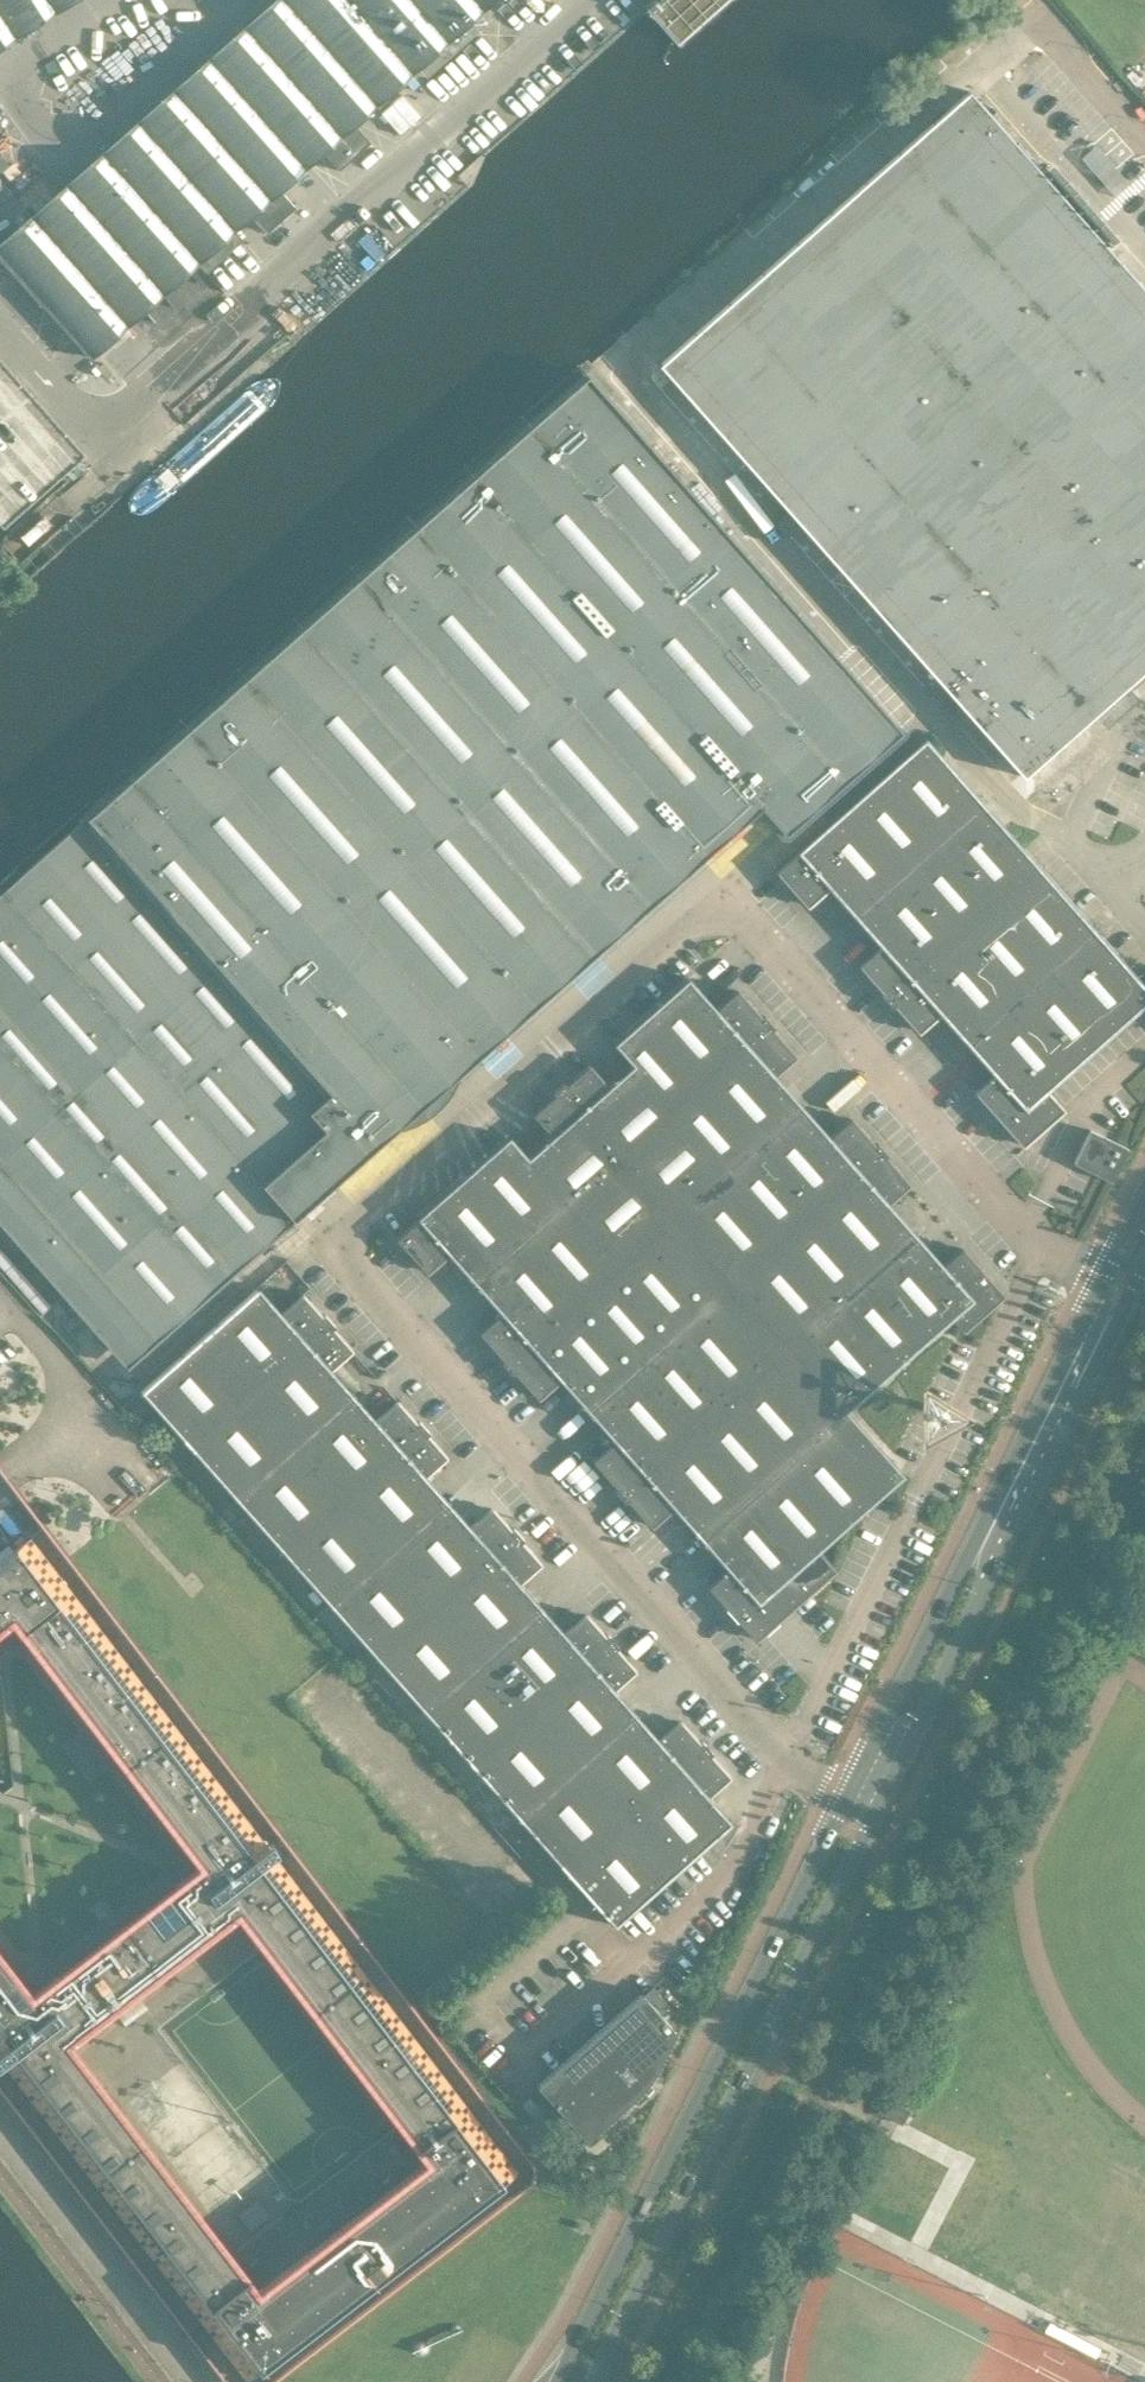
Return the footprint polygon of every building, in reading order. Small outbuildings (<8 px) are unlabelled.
[(435,51),(444,61),(485,25),(476,15),(493,0),(275,0),(0,244),(0,255),(90,357),(197,262),(206,273),(260,225),(251,215),(258,208),(270,222),(291,203),(279,189),(322,151),(339,170),(370,142),(354,123),(435,51)] [(72,0),(0,0),(0,46),(72,0)] [(646,9),(648,11),(677,43),(726,0),(657,0),(647,9),(646,9)] [(1106,246),(1109,243),(1112,239),(1051,170),(1047,173),(1044,176),(968,90),(659,364),(788,510),(775,521),(790,538),(803,527),(1023,776),(1144,668),(1144,290),(1106,246)] [(400,133),(423,114),(407,96),(385,115),(400,133)] [(8,165),(0,154),(0,172),(8,165)] [(297,335),(350,288),(330,265),(277,312),(297,335)] [(87,452),(0,354),(0,521),(4,525),(87,452)] [(127,1366),(290,1222),(292,1221),(291,1220),(397,1125),(401,1125),(404,1124),(407,1122),(411,1121),(414,1120),(417,1118),(420,1117),(423,1115),(426,1113),(427,1114),(429,1112),(428,1112),(440,1102),(441,1102),(443,1101),(442,1099),(445,1095),(446,1094),(446,1093),(447,1092),(448,1091),(449,1089),(449,1088),(450,1087),(451,1086),(452,1085),(452,1083),(453,1082),(454,1081),(454,1079),(455,1078),(456,1077),(456,1075),(457,1074),(457,1072),(479,1053),(592,953),(726,835),(760,805),(784,832),(900,729),(759,569),(734,541),(587,374),(20,874),(15,868),(0,881),(0,1222),(127,1366)] [(1095,929),(924,737),(797,850),(798,851),(776,870),(776,871),(776,872),(806,906),(807,906),(808,906),(830,887),(881,945),(859,964),(859,965),(859,966),(883,993),(882,994),(882,995),(887,1000),(891,1006),(892,1006),(893,1005),(918,1032),(919,1032),(941,1013),(994,1073),(975,1090),(974,1091),(974,1092),(1021,1145),(1022,1145),(1023,1145),(1064,1109),(1064,1108),(1064,1107),(1047,1088),(1144,1001),(1144,986),(1095,929)] [(963,1331),(1001,1297),(1004,1295),(1004,1294),(1004,1293),(962,1246),(961,1246),(941,1263),(915,1233),(888,1203),(910,1184),(910,1183),(910,1182),(886,1155),(887,1154),(887,1153),(878,1142),(877,1142),(876,1142),(875,1143),(851,1116),(850,1116),(828,1135),(802,1105),(775,1075),(796,1056),(797,1056),(797,1055),(796,1054),(773,1027),(774,1026),(774,1025),(764,1014),(763,1014),(762,1015),(738,988),(737,988),(736,988),(715,1007),(687,976),(613,1042),(632,1063),(608,1084),(589,1063),(588,1063),(566,1082),(565,1081),(564,1081),(563,1081),(553,1090),(553,1091),(554,1092),(532,1112),(532,1113),(551,1135),(527,1156),(508,1135),(416,1216),(417,1217),(396,1236),(396,1237),(396,1238),(426,1272),(427,1272),(428,1272),(449,1253),(500,1311),(479,1330),(478,1331),(479,1332),(503,1359),(501,1360),(501,1361),(511,1372),(512,1372),(513,1371),(537,1398),(538,1398),(539,1398),(561,1379),(613,1439),(592,1458),(592,1459),(592,1460),(616,1487),(615,1488),(615,1489),(619,1494),(624,1500),(625,1500),(626,1499),(651,1526),(652,1526),(674,1507),(727,1567),(707,1584),(707,1585),(707,1586),(754,1639),(755,1640),(756,1639),(835,1570),(835,1569),(835,1568),(818,1548),(903,1473),(847,1409),(950,1318),(962,1330),(962,1331),(963,1331)] [(1074,1161),(1111,1180),(1128,1147),(1090,1128),(1074,1161)] [(520,1582),(541,1563),(541,1562),(541,1561),(522,1540),(523,1539),(523,1538),(523,1537),(514,1527),(513,1527),(511,1528),(492,1506),(491,1506),(490,1506),(469,1525),(425,1476),(446,1457),(447,1456),(447,1455),(428,1433),(429,1432),(429,1431),(420,1420),(419,1420),(418,1420),(417,1421),(398,1400),(397,1399),(396,1399),(374,1418),(331,1369),(352,1350),(353,1349),(353,1348),(333,1326),(334,1326),(334,1325),(334,1324),(325,1314),(325,1313),(324,1313),(323,1314),(304,1293),(303,1293),(302,1292),(301,1293),(280,1311),(258,1286),(140,1390),(614,1924),(731,1821),(709,1795),(730,1776),(730,1775),(730,1774),(711,1753),(712,1752),(712,1751),(712,1750),(703,1740),(702,1740),(701,1740),(700,1741),(681,1719),(680,1719),(679,1719),(658,1738),(614,1689),(636,1670),(636,1669),(636,1668),(635,1668),(616,1646),(617,1645),(618,1644),(617,1644),(608,1633),(607,1633),(606,1634),(587,1612),(586,1612),(585,1612),(563,1631),(520,1582)] [(245,2378),(516,2170),(273,1853),(30,1536),(0,1559),(0,1624),(11,1615),(202,1864),(58,1975),(31,1996),(0,1956),(0,2059),(245,2378)] [(642,2085),(661,2058),(675,2030),(673,2028),(663,2017),(672,2009),(651,1986),(642,1994),(640,1991),(537,2083),(539,2085),(578,2129),(586,2138),(642,2085)]
